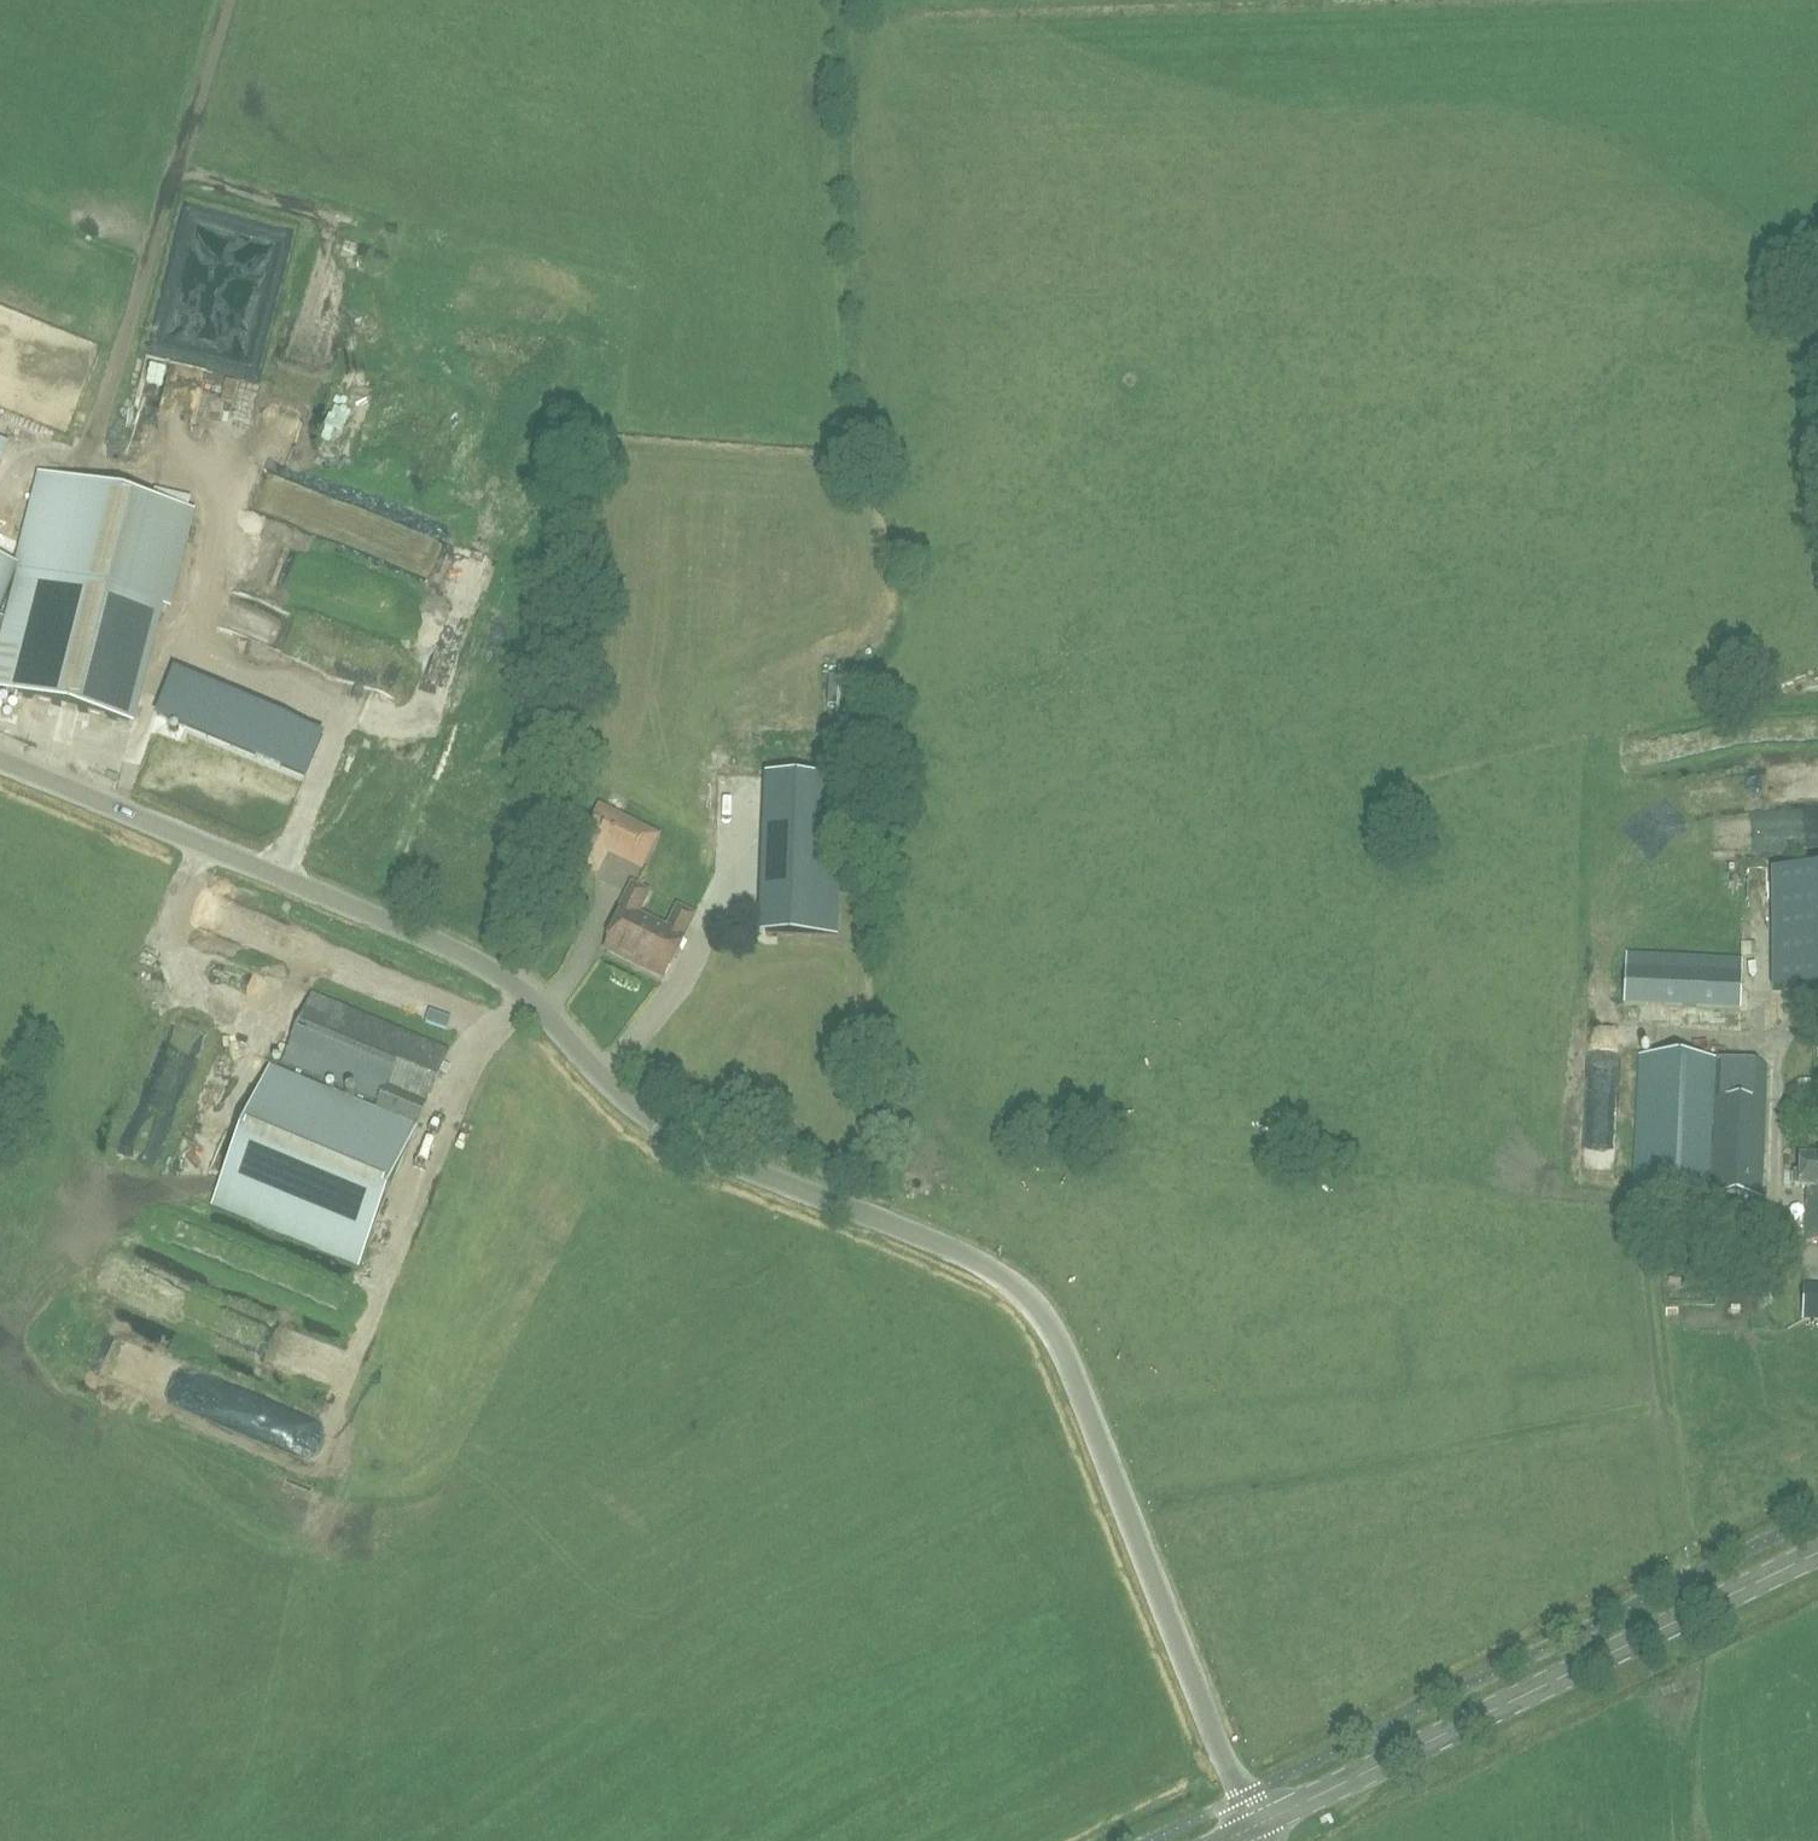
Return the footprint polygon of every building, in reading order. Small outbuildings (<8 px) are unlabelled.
[(130,724),(159,608),(171,611),(196,513),(37,473),(14,563),(19,565),(17,570),(18,571),(6,620),(0,617),(0,691),(130,724)] [(17,570),(19,565),(14,563),(0,557),(0,611),(17,570)] [(211,741),(223,708),(166,687),(154,721),(211,741)] [(252,763),(251,778),(269,779),(270,764),(252,763)] [(661,835),(626,817),(627,816),(601,802),(583,837),(587,838),(573,865),(598,877),(609,855),(643,872),(661,835)] [(1815,856),(1808,829),(1789,834),(1796,860),(1815,856)] [(1772,870),(1773,990),(1817,990),(1817,869),(1772,870)] [(667,927),(637,911),(649,890),(633,882),(615,916),(620,918),(605,946),(663,976),(684,935),(683,935),(694,913),(678,905),(667,927)] [(836,939),(838,900),(768,897),(767,936),(836,939)] [(1739,1009),(1740,960),(1627,955),(1625,1005),(1739,1009)] [(357,969),(362,982),(380,974),(374,961),(357,969)] [(379,1103),(376,1112),(270,1069),(213,1205),(358,1264),(448,1051),(313,995),(283,1064),(379,1103)] [(1609,1033),(1598,1041),(1611,1058),(1622,1050),(1609,1033)] [(1760,1198),(1766,1069),(1717,1066),(1717,1059),(1640,1055),(1633,1192),(1760,1198)] [(1598,1089),(1623,1088),(1622,1065),(1597,1066),(1598,1089)] [(1794,1171),(1794,1186),(1799,1186),(1799,1188),(1805,1188),(1806,1237),(1817,1237),(1817,1157),(1799,1157),(1799,1171),(1794,1171)] [(1804,1283),(1801,1320),(1817,1321),(1817,1284),(1804,1283)]
